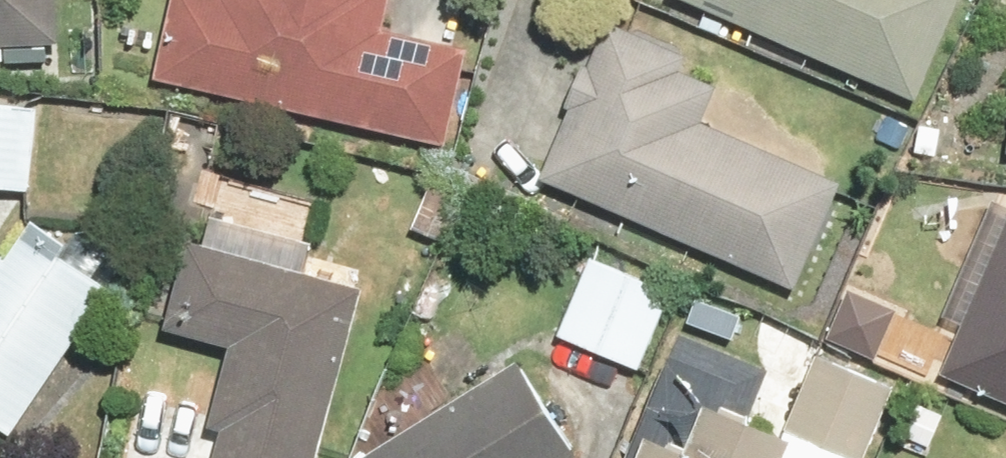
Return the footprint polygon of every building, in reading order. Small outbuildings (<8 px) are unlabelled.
[(54,47),(53,0),(0,0),(0,48),(54,47)] [(151,78),(444,147),(467,52),(380,32),(387,0),(169,0),(151,78)] [(914,102),(958,0),(675,0),(914,102)] [(565,112),(535,181),(792,291),(838,184),(700,125),(716,89),(678,73),(685,56),(603,21),(584,66),(580,64),(560,110),(565,112)] [(32,194),(40,108),(0,104),(0,191),(32,194)] [(935,375),(1005,406),(1005,212),(935,375)] [(361,289),(302,273),(311,243),(210,216),(202,246),(183,241),(159,329),(229,347),(207,429),(220,433),(214,457),(315,457),(361,289)] [(10,439),(107,291),(19,234),(0,262),(0,432),(10,439)] [(670,294),(587,259),(554,336),(637,371),(670,294)] [(781,432),(841,457),(865,457),(895,389),(814,354),(781,432)] [(359,457),(572,457),(514,363),(359,457)] [(642,457),(784,457),(790,444),(702,406),(681,455),(649,441),(642,457)]
